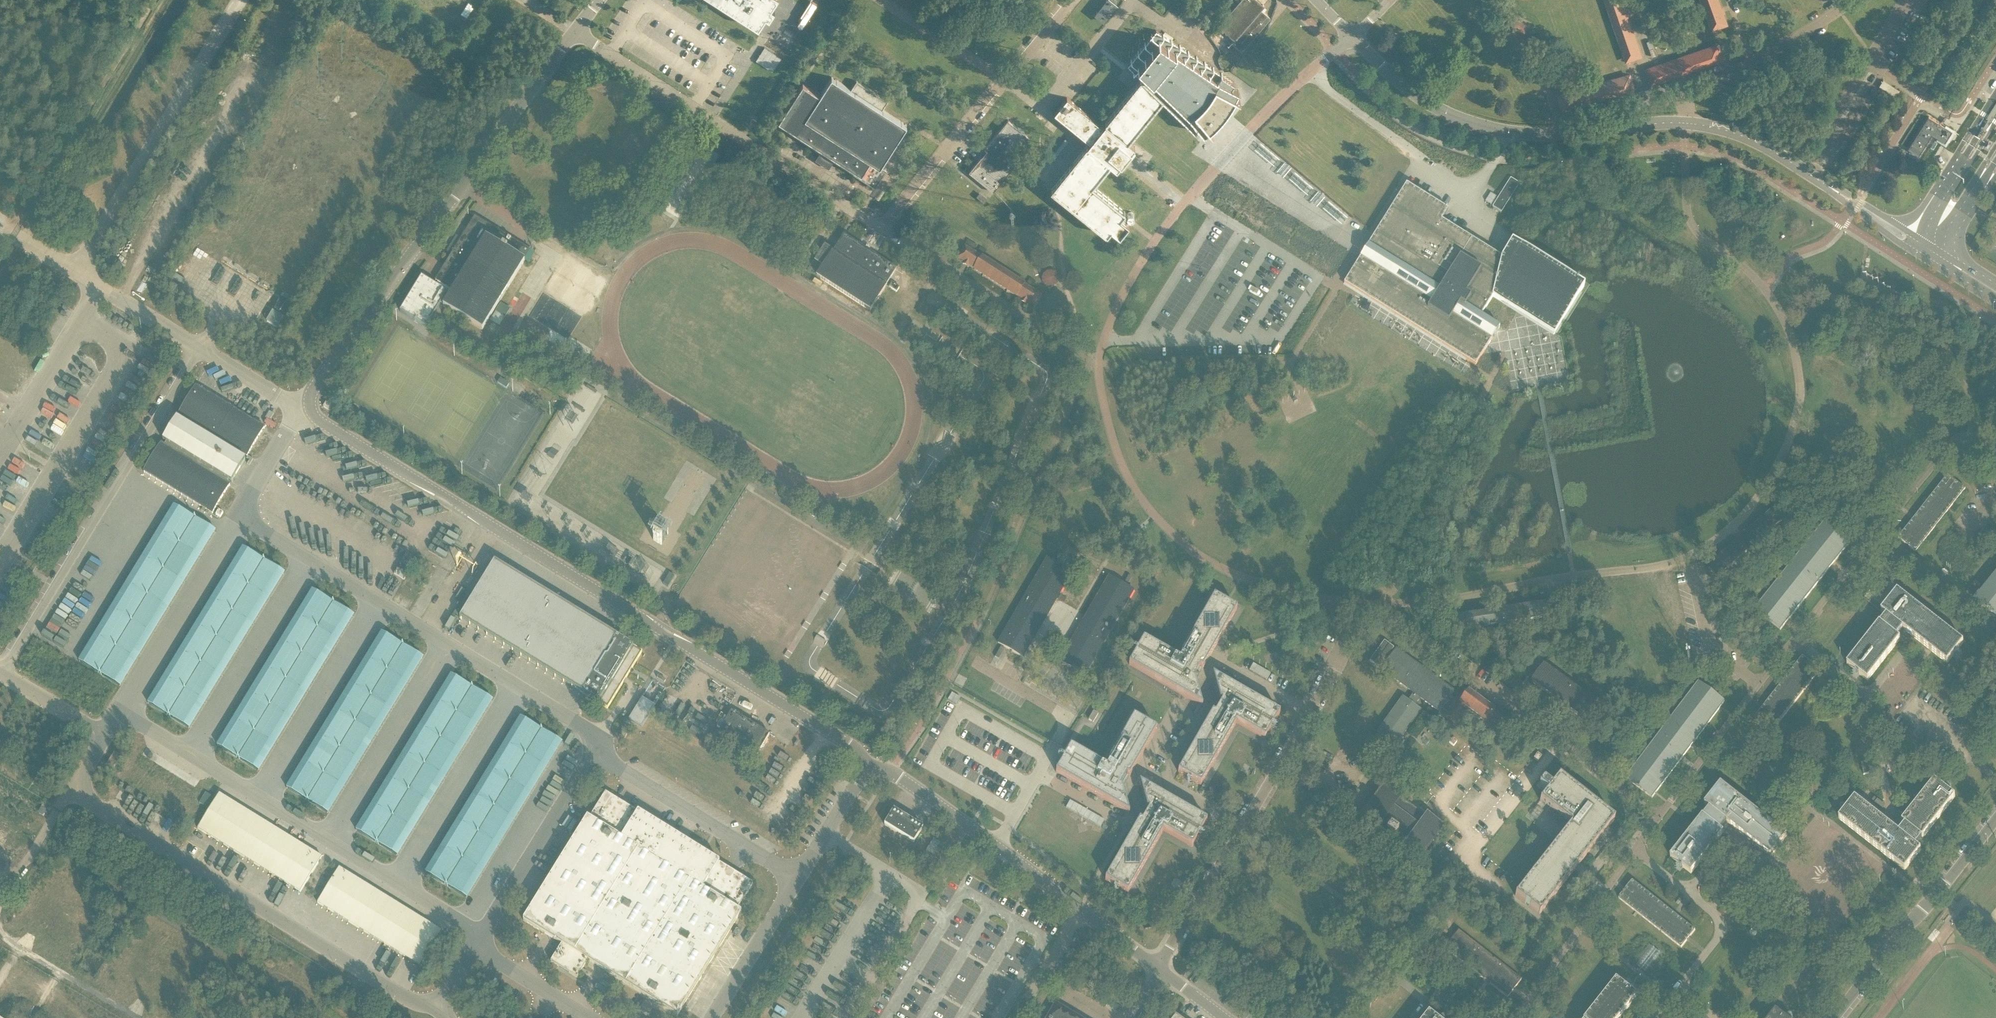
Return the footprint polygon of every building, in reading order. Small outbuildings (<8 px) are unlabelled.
[(759,26),(767,15),(770,17),(776,9),(772,6),(776,0),(718,0),(759,26)] [(1117,5),(1111,0),(1107,0),(1095,14),(1104,21),(1117,5)] [(1220,39),(1229,46),(1232,42),(1233,42),(1228,47),(1238,55),(1242,51),(1234,44),(1234,43),(1242,50),(1270,17),(1261,9),(1264,5),(1259,0),(1240,0),(1236,5),(1232,2),(1227,8),(1231,11),(1213,32),(1220,39)] [(1627,60),(1641,55),(1622,0),(1606,0),(1627,60)] [(1713,28),(1727,23),(1719,0),(1703,0),(1713,28)] [(1512,26),(1523,32),(1527,24),(1516,18),(1512,26)] [(1239,90),(1232,86),(1234,81),(1156,29),(1128,65),(1141,78),(1103,126),(1067,97),(1054,112),(1090,141),(1052,189),(1107,234),(1111,228),(1120,235),(1129,223),(1125,220),(1128,217),(1129,218),(1131,218),(1132,218),(1133,217),(1134,215),(1134,214),(1133,212),(1132,211),(1131,211),(1129,211),(1128,212),(1127,213),(1092,185),(1109,163),(1117,169),(1120,165),(1135,146),(1128,140),(1162,98),(1195,130),(1199,126),(1204,133),(1209,128),(1212,132),(1213,132),(1210,128),(1206,124),(1212,119),(1216,115),(1220,110),(1223,105),(1227,100),(1231,94),(1236,97),(1240,99),(1240,98),(1236,96),(1239,90)] [(1647,68),(1652,83),(1722,58),(1717,44),(1647,68)] [(766,46),(757,59),(773,70),(782,57),(766,46)] [(1559,94),(1563,109),(1634,88),(1630,74),(1559,94)] [(790,132),(822,153),(819,158),(828,165),(832,159),(875,187),(887,170),(881,165),(907,124),(883,109),(888,100),(857,80),(851,88),(832,76),(820,94),(803,83),(779,121),(791,129),(790,132)] [(1879,86),(1888,91),(1896,96),(1900,90),(1884,79),(1879,86)] [(1908,148),(1919,155),(1933,134),(1937,136),(1946,142),(1953,131),(1943,125),(1929,116),(1908,148)] [(969,171),(976,177),(994,191),(1020,159),(1014,154),(1017,150),(1029,136),(1008,119),(985,148),(988,151),(983,157),(982,156),(969,171)] [(1492,207),(1501,213),(1519,184),(1510,179),(1492,207)] [(1344,284),(1472,364),(1475,366),(1499,327),(1481,316),(1493,297),(1554,335),(1584,287),(1512,242),(1501,258),(1441,220),(1448,210),(1406,184),(1344,284)] [(875,197),(879,199),(880,200),(886,189),(882,186),(875,197)] [(977,196),(984,202),(988,198),(980,191),(977,196)] [(525,261),(524,261),(530,250),(475,216),(435,281),(436,281),(434,284),(422,277),(400,312),(427,328),(441,304),(444,306),(443,307),(482,331),(525,261)] [(1985,244),(1988,246),(1990,247),(1995,237),(1995,231),(1994,229),(1985,244)] [(447,251),(450,254),(460,238),(456,236),(447,251)] [(823,268),(817,277),(870,312),(886,288),(885,287),(896,270),(875,256),(876,254),(869,250),(870,248),(867,246),(866,248),(859,244),(858,245),(844,236),(834,252),(825,246),(815,261),(824,267),(823,268)] [(958,258),(969,266),(975,269),(974,270),(1016,297),(1017,296),(1034,307),(1041,296),(1033,291),(1032,294),(1029,292),(1031,289),(1024,285),(1025,284),(982,257),(982,258),(975,254),(974,257),(971,255),(973,252),(965,247),(958,258)] [(807,271),(817,277),(823,268),(814,262),(807,271)] [(1053,289),(1057,275),(1044,271),(1040,285),(1053,289)] [(890,287),(897,291),(900,287),(892,282),(890,287)] [(275,309),(280,312),(286,302),(281,299),(275,309)] [(496,312),(503,316),(505,318),(512,307),(503,301),(496,312)] [(267,322),(277,328),(283,317),(273,311),(267,322)] [(490,321),(500,327),(505,318),(496,312),(490,321)] [(498,383),(507,389),(509,384),(500,379),(498,383)] [(167,443),(165,446),(161,444),(144,473),(213,514),(230,486),(227,483),(228,480),(232,483),(245,460),(242,458),(244,455),(247,457),(265,428),(196,387),(179,415),(182,417),(180,420),(177,418),(163,441),(167,443)] [(123,392),(119,398),(130,405),(134,399),(123,392)] [(323,407),(330,411),(333,407),(326,403),(323,407)] [(108,419),(101,430),(112,436),(119,425),(108,419)] [(80,467),(77,472),(89,478),(92,473),(80,467)] [(1914,522),(1912,521),(1898,538),(1916,552),(1966,489),(1948,475),(1934,493),(1936,494),(1932,499),(1930,498),(1916,516),(1918,517),(1914,522)] [(217,529),(175,504),(80,661),(122,686),(217,529)] [(806,512),(815,518),(818,513),(809,507),(806,512)] [(1755,610),(1780,631),(1850,543),(1825,523),(1755,610)] [(285,571),(243,546),(148,703),(190,728),(285,571)] [(998,643),(1012,652),(1023,658),(1045,618),(1044,618),(1048,611),(1049,612),(1072,573),(1047,559),(998,643)] [(618,672),(634,646),(495,561),(460,619),(599,704),(602,698),(610,704),(623,682),(618,672)] [(670,573),(663,584),(668,587),(675,577),(670,573)] [(1980,596),(1980,595),(1975,601),(1995,618),(1995,576),(1980,596)] [(1060,662),(1070,668),(1085,676),(1134,591),(1109,577),(1086,616),(1088,617),(1084,623),(1082,622),(1060,662)] [(354,614),(312,589),(217,746),(259,771),(354,614)] [(1847,665),(1854,671),(1860,676),(1868,681),(1899,642),(1900,640),(1897,637),(1903,629),(1947,664),(1964,643),(1898,591),(1881,612),(1887,616),(1880,624),(1880,623),(1847,665)] [(1203,670),(1237,610),(1214,597),(1180,657),(1181,657),(1179,659),(1144,639),(1129,665),(1202,707),(1203,707),(1196,681),(1193,680),(1200,668),(1203,670)] [(1455,618),(1457,632),(1498,625),(1498,627),(1505,626),(1505,624),(1546,618),(1544,605),(1455,618)] [(423,656),(381,631),(287,788),(329,813),(423,656)] [(1457,702),(1453,700),(1450,697),(1454,692),(1396,650),(1390,658),(1388,656),(1394,648),(1384,641),(1370,661),(1379,668),(1387,658),(1389,660),(1381,670),(1414,693),(1408,702),(1402,698),(1377,733),(1396,746),(1421,711),(1414,706),(1419,698),(1439,712),(1441,709),(1442,709),(1432,723),(1442,730),(1449,721),(1444,717),(1447,713),(1448,714),(1446,717),(1456,724),(1466,709),(1495,730),(1503,719),(1465,691),(1461,697),(1457,702)] [(995,658),(999,660),(1005,649),(1001,647),(995,658)] [(1757,728),(1767,736),(1762,742),(1772,749),(1779,740),(1771,734),(1821,670),(1803,656),(1785,679),(1772,696),(1771,697),(1767,702),(1753,720),(1759,724),(1757,728)] [(1521,675),(1526,678),(1537,662),(1533,659),(1521,675)] [(1249,671),(1267,681),(1271,674),(1253,664),(1249,671)] [(1531,682),(1553,698),(1583,720),(1594,704),(1543,666),(1531,682)] [(493,698),(451,673),(356,830),(398,855),(493,698)] [(1222,703),(1215,714),(1213,713),(1178,773),(1201,786),(1235,726),(1235,725),(1236,723),(1265,739),(1280,714),(1213,675),(1220,702),(1222,703)] [(1626,779),(1652,798),(1725,702),(1699,683),(1626,779)] [(631,719),(644,727),(658,705),(644,697),(631,719)] [(1089,720),(1093,723),(1098,714),(1094,711),(1089,720)] [(746,751),(744,754),(755,760),(769,735),(731,712),(718,734),(746,751)] [(563,741),(521,716),(426,873),(468,898),(563,741)] [(1062,762),(1056,773),(1057,773),(1097,796),(1129,815),(1122,789),(1120,787),(1127,776),(1129,778),(1137,765),(1157,730),(1147,724),(1143,722),(1134,717),(1107,765),(1106,767),(1071,747),(1065,757),(1063,760),(1062,762)] [(1384,748),(1393,754),(1397,749),(1388,743),(1384,748)] [(107,765),(113,769),(121,757),(115,753),(107,765)] [(1515,896),(1539,915),(1596,844),(1593,841),(1600,832),(1596,829),(1599,825),(1606,830),(1614,820),(1559,777),(1552,786),(1544,779),(1539,785),(1547,792),(1540,801),(1571,825),(1515,896)] [(1899,833),(1858,801),(1855,798),(1839,819),(1905,871),(1921,850),(1916,846),(1922,838),(1923,839),(1955,797),(1942,787),(1934,781),(1904,820),(1902,822),(1905,825),(1899,833)] [(1105,880),(1115,886),(1128,893),(1162,833),(1163,831),(1192,847),(1207,821),(1140,783),(1147,809),(1149,810),(1142,822),(1140,820),(1105,880)] [(1771,857),(1787,836),(1721,784),(1705,805),(1710,809),(1704,817),(1703,817),(1671,858),(1684,869),(1691,874),(1724,833),(1721,830),(1727,822),(1771,857)] [(1388,834),(1385,837),(1393,844),(1396,840),(1405,846),(1426,818),(1399,799),(1401,796),(1385,785),(1379,792),(1367,809),(1360,818),(1376,829),(1378,827),(1388,834)] [(196,801),(206,807),(212,796),(202,790),(196,801)] [(523,921),(546,935),(562,945),(551,962),(558,967),(577,978),(588,961),(677,1016),(741,913),(737,910),(753,884),(735,873),(727,868),(638,813),(606,793),(589,819),(587,817),(534,903),(523,921)] [(198,829),(301,893),(322,858),(219,794),(198,829)] [(884,825),(914,844),(923,828),(894,811),(884,825)] [(442,932),(339,868),(318,903),(420,967),(442,932)] [(1619,898),(1681,948),(1695,930),(1655,899),(1632,881),(1619,898)] [(1444,948),(1507,998),(1521,980),(1458,931),(1444,948)] [(1645,971),(1660,953),(1652,946),(1637,964),(1645,971)] [(1617,980),(1588,1017),(1621,1017),(1638,996),(1617,980)] [(1465,1006),(1452,996),(1446,1004),(1458,1014),(1465,1006)] [(1055,1003),(1046,1017),(1080,1017),(1055,1003)]
